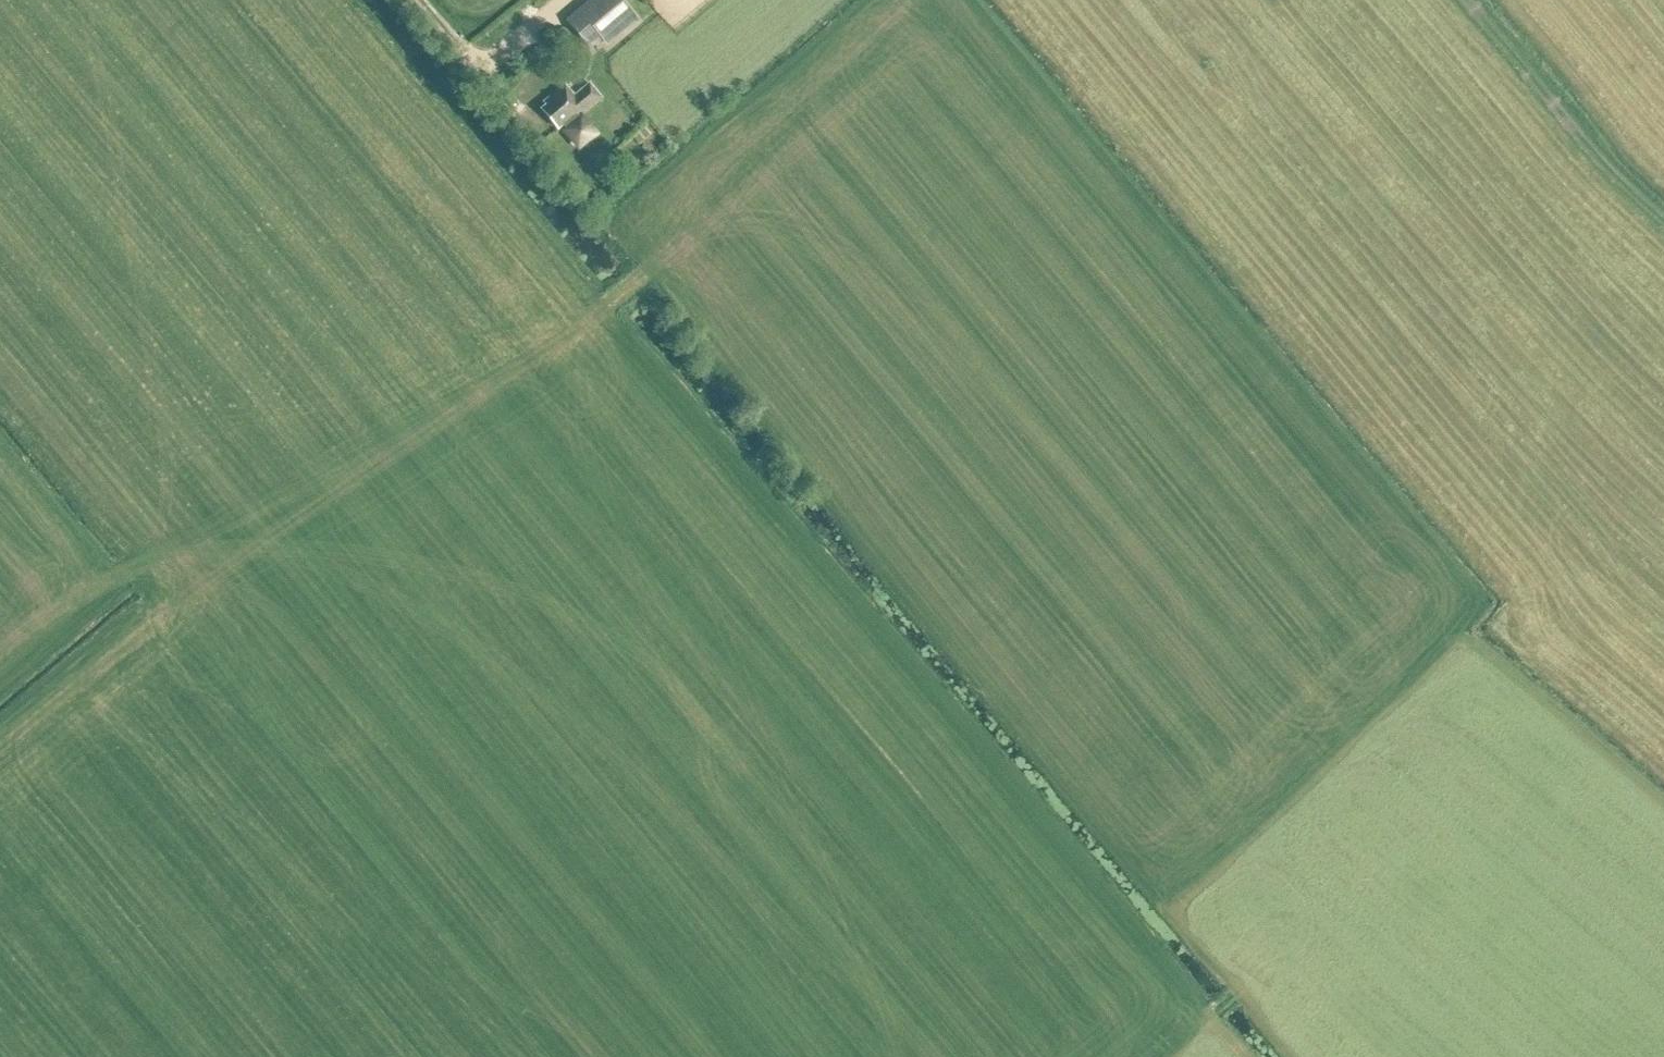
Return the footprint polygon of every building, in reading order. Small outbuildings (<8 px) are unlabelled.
[(620,0),(602,0),(570,28),(583,43),(590,51),(628,19),(633,15),(620,0)] [(601,98),(589,84),(574,97),(565,85),(544,103),(548,108),(543,112),(557,128),(562,124),(566,129),(601,98)]
